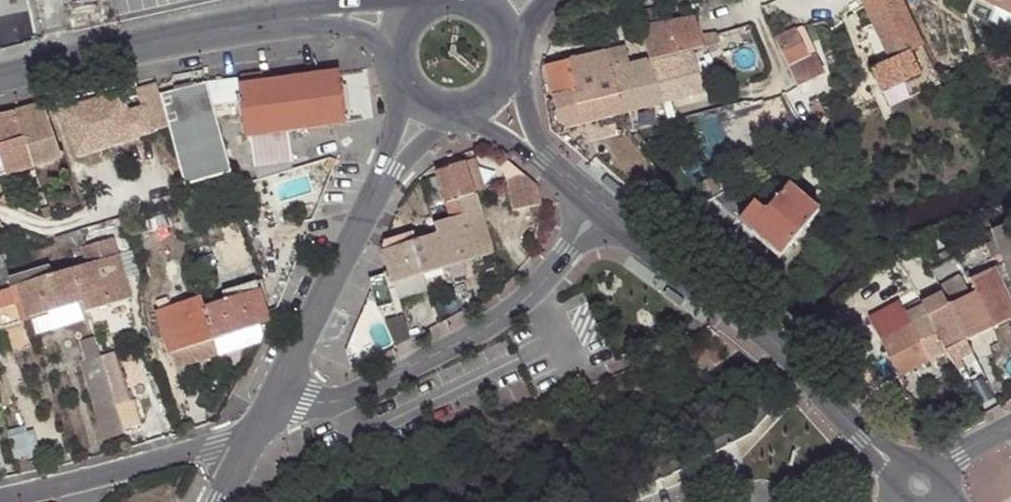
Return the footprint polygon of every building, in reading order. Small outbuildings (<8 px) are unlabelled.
[(882,92),(922,73),(912,52),(923,47),(924,46),(902,0),(863,0),(893,60),(872,70),(882,92)] [(1010,15),(1010,0),(979,0),(1010,15)] [(640,12),(644,27),(666,23),(663,7),(640,12)] [(624,115),(666,105),(706,95),(694,50),(721,44),(718,34),(702,37),(695,16),(666,23),(644,27),(641,27),(652,60),(630,64),(626,45),(546,66),(554,96),(559,121),(570,129),(624,115)] [(804,25),(778,38),(800,86),(825,74),(815,54),(817,53),(804,25)] [(882,92),(887,101),(890,108),(941,83),(923,47),(912,52),(922,73),(882,92)] [(160,98),(169,127),(186,187),(230,175),(215,122),(226,121),(225,106),(228,106),(229,114),(236,113),(237,119),(243,119),(244,125),(239,125),(240,134),(245,134),(245,138),(271,134),(345,124),(338,75),(267,83),(266,73),(238,77),(238,83),(205,85),(191,89),(160,98)] [(160,98),(156,85),(137,90),(143,109),(128,114),(122,94),(64,112),(77,156),(169,127),(160,98)] [(61,160),(44,106),(17,113),(30,157),(34,168),(61,160)] [(992,107),(996,122),(1003,121),(999,106),(992,107)] [(0,118),(0,159),(4,170),(6,177),(34,168),(30,157),(17,113),(16,113),(0,118)] [(1003,121),(996,122),(997,130),(1005,127),(1003,121)] [(474,192),(483,190),(474,162),(465,165),(474,192)] [(500,170),(507,182),(523,176),(508,164),(500,170)] [(435,174),(444,201),(474,192),(465,165),(435,174)] [(523,176),(507,182),(517,211),(540,204),(540,198),(538,191),(537,186),(523,176)] [(743,183),(715,199),(783,256),(821,211),(790,185),(772,208),(743,183)] [(493,253),(474,192),(444,201),(451,221),(464,263),(493,253)] [(451,221),(433,227),(436,237),(426,240),(436,272),(464,263),(451,221)] [(991,231),(1004,264),(1010,282),(1010,223),(991,231)] [(80,231),(63,237),(67,249),(85,244),(80,231)] [(370,280),(373,291),(392,285),(401,283),(416,243),(414,235),(382,244),(380,249),(388,274),(370,280)] [(426,240),(416,243),(401,283),(436,272),(426,240)] [(943,265),(930,240),(919,246),(932,271),(943,265)] [(139,278),(131,252),(118,257),(126,283),(139,278)] [(118,257),(73,271),(83,304),(86,314),(132,299),(126,283),(118,257)] [(993,270),(1007,297),(1010,295),(1010,282),(1004,264),(993,270)] [(50,269),(9,281),(18,312),(27,310),(29,321),(49,315),(77,306),(83,304),(73,271),(53,277),(50,269)] [(939,286),(949,305),(967,342),(1010,319),(1010,306),(1007,297),(993,270),(971,280),(977,292),(970,295),(961,275),(939,286)] [(9,281),(0,284),(0,330),(0,331),(29,321),(27,310),(18,312),(9,281)] [(223,294),(225,301),(269,325),(256,283),(223,294)] [(378,308),(398,302),(392,285),(373,291),(378,308)] [(170,355),(214,341),(204,309),(200,298),(156,312),(170,355)] [(204,309),(214,341),(269,325),(225,301),(204,309)] [(899,376),(871,390),(883,400),(909,386),(903,375),(948,353),(947,352),(929,316),(924,305),(906,314),(912,325),(879,341),(899,376)] [(947,352),(967,342),(949,305),(929,316),(947,352)] [(83,321),(77,306),(49,315),(54,331),(83,321)] [(29,321),(34,336),(54,331),(49,315),(29,321)] [(219,357),(260,343),(261,343),(265,334),(269,325),(214,341),(219,357)] [(100,358),(93,337),(80,342),(84,364),(100,358)] [(175,371),(219,357),(214,341),(170,355),(175,371)] [(116,406),(107,378),(100,358),(84,364),(90,383),(88,385),(97,415),(99,413),(116,409),(116,406)] [(122,373),(107,378),(116,406),(132,401),(122,373)] [(106,438),(124,433),(116,409),(99,413),(106,438)] [(24,427),(6,432),(8,439),(26,433),(24,427)] [(26,433),(8,439),(14,458),(36,451),(31,432),(26,433)] [(26,459),(15,462),(19,475),(47,470),(44,459),(26,462),(26,459)]
